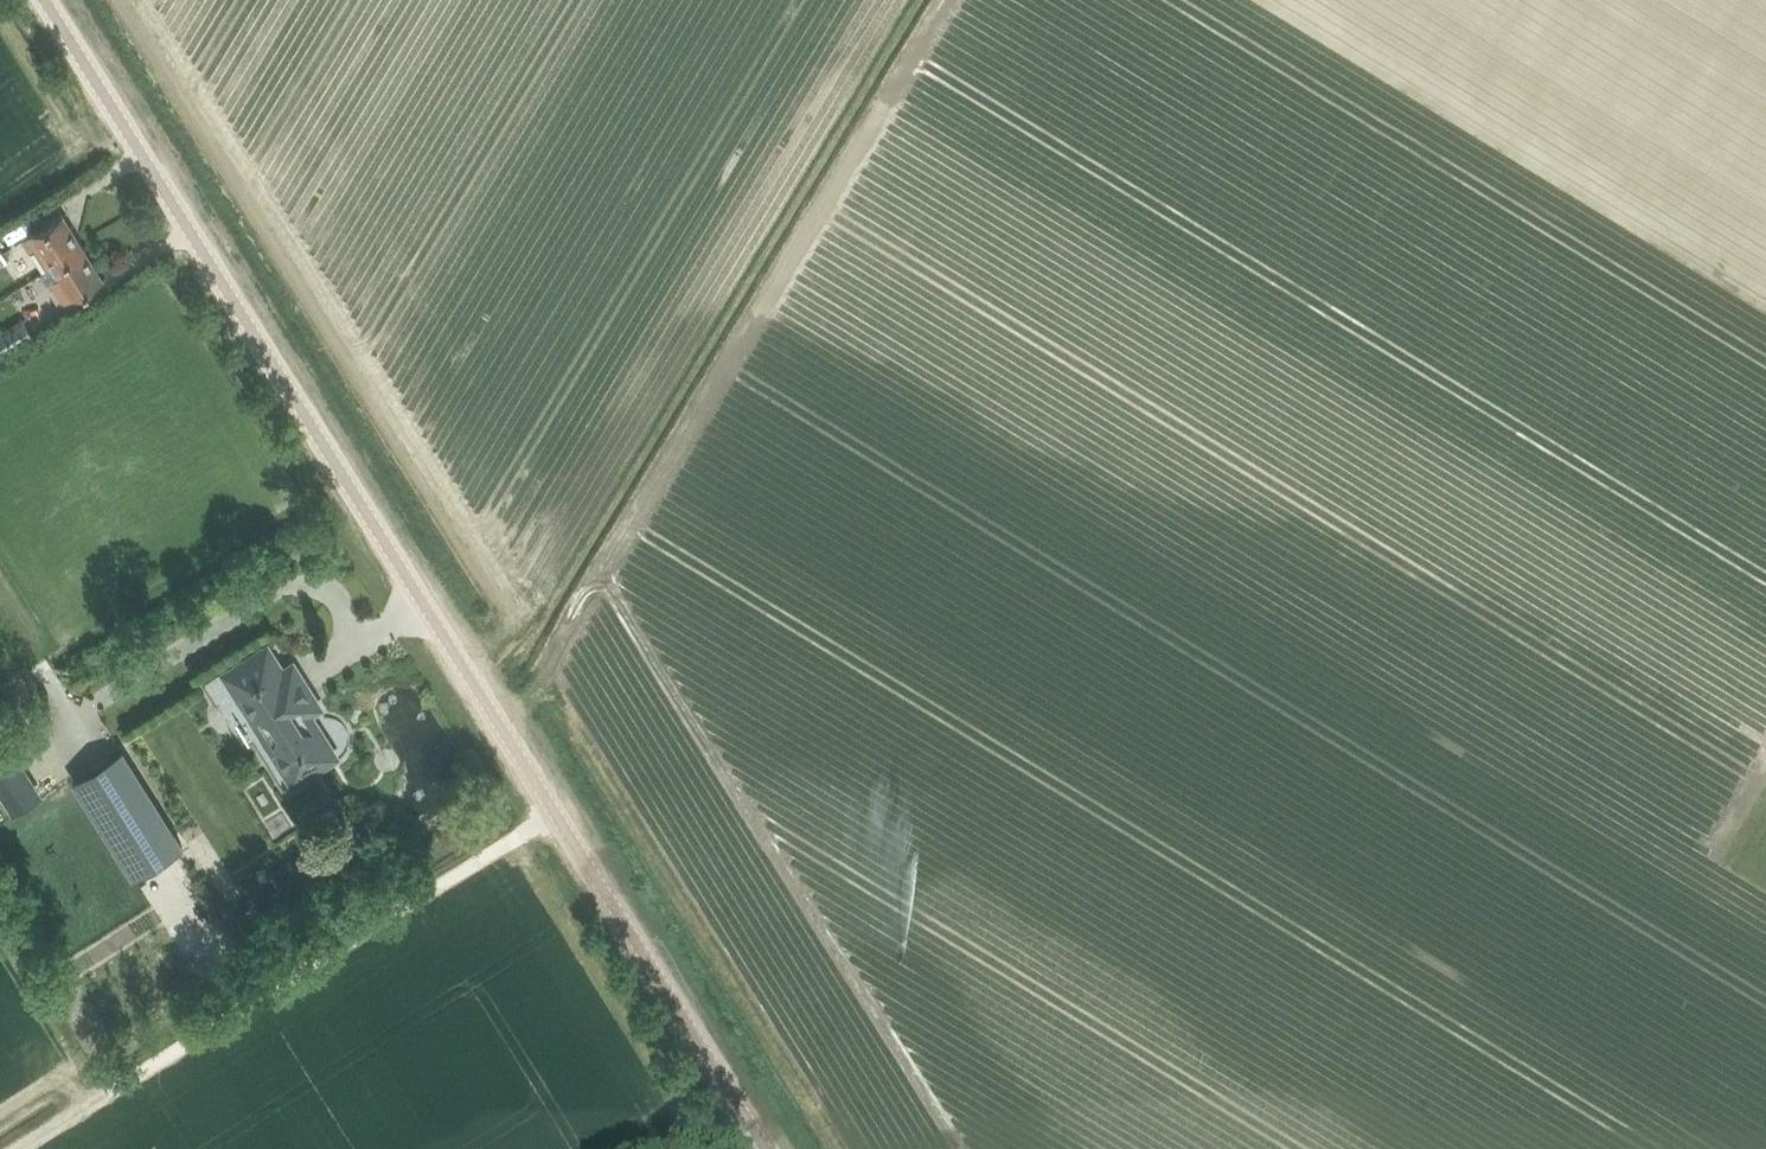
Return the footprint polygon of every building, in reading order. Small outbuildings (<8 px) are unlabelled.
[(43,272),(81,247),(61,215),(23,240),(43,272)] [(5,242),(23,230),(15,219),(0,229),(0,235),(5,242)] [(46,286),(50,283),(63,304),(101,280),(81,247),(43,272),(39,274),(46,286)] [(9,262),(0,248),(0,267),(9,262)] [(35,341),(22,319),(0,332),(0,360),(1,361),(35,341)] [(286,772),(299,765),(302,768),(306,769),(311,769),(315,767),(317,763),(318,758),(316,754),(328,746),(308,712),(318,706),(292,663),(282,670),(267,645),(224,671),(286,772)] [(223,715),(231,738),(253,731),(245,707),(223,715)] [(0,748),(0,799),(2,803),(33,788),(12,742),(0,748)] [(71,778),(131,876),(180,845),(120,748),(71,778)]
